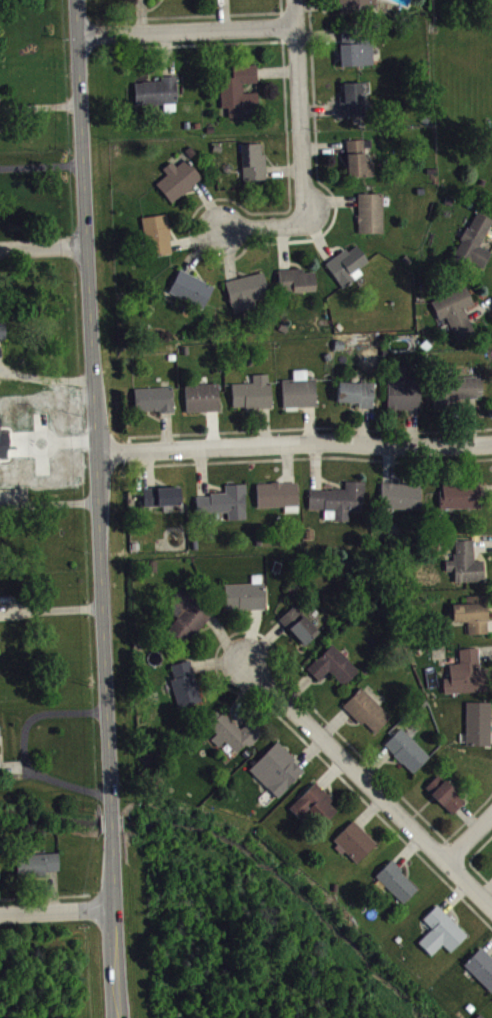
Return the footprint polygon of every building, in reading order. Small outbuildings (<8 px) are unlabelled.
[(342,18),(372,17),(371,0),(342,0),(342,18)] [(342,32),(343,71),(374,70),(372,31),(342,32)] [(235,70),(235,82),(223,82),(224,113),(231,112),(231,122),(246,122),(246,111),(261,111),(260,97),(245,97),(245,88),(259,87),(259,69),(235,70)] [(179,108),(178,80),(163,81),(163,86),(136,87),(137,110),(179,108)] [(343,121),(366,120),(365,87),(346,87),(346,100),(342,100),(343,121)] [(376,181),(375,167),(367,167),(367,153),(373,152),(373,144),(349,144),(350,182),(376,181)] [(263,148),(244,148),(245,185),(269,184),(268,158),(263,159),(263,148)] [(205,184),(189,163),(178,171),(175,166),(165,173),(170,180),(159,187),(173,207),(205,184)] [(386,238),(385,198),(360,198),(361,238),(386,238)] [(483,252),(491,231),(491,223),(476,216),(456,261),(486,274),(491,259),(491,256),(483,252)] [(174,258),(170,219),(145,222),(149,260),(174,258)] [(361,274),(371,266),(357,248),(328,269),(345,292),(364,278),(361,274)] [(281,274),(282,297),(318,296),(317,277),(306,277),(306,273),(281,274)] [(171,299),(208,312),(216,288),(180,275),(171,299)] [(235,318),(257,313),(255,304),(272,301),(266,277),(227,286),(235,318)] [(434,305),(441,325),(450,322),(459,347),(477,340),(467,312),(475,309),(469,292),(434,305)] [(408,371),(390,371),(390,414),(421,415),(422,382),(407,381),(408,371)] [(284,384),(285,412),(318,411),(317,383),(309,383),(308,374),(295,375),(296,384),(284,384)] [(273,412),(272,378),(255,379),(255,387),(234,388),(235,413),(273,412)] [(484,382),(435,383),(436,414),(458,413),(458,404),(485,403),(484,382)] [(361,407),(361,413),(375,413),(376,387),(340,386),(340,407),(361,407)] [(187,389),(188,417),(221,416),(220,388),(187,389)] [(137,417),(176,416),(175,392),(137,393),(137,417)] [(312,494),(311,514),(337,515),(336,526),(351,526),(351,516),(365,517),(366,486),(347,485),(347,495),(312,494)] [(259,513),(287,512),(287,518),(300,518),(299,487),(258,488),(259,513)] [(383,514),(422,515),(423,488),(383,487),(383,514)] [(482,512),(481,488),(442,489),(443,513),(482,512)] [(198,500),(198,518),(230,517),(230,525),(248,524),(247,489),(227,489),(228,499),(198,500)] [(183,510),(183,491),(145,493),(146,511),(183,510)] [(486,586),(485,565),(476,565),(475,545),(456,545),(457,565),(447,565),(448,577),(456,577),(456,587),(486,586)] [(228,615),(267,613),(265,580),(254,580),(254,588),(227,589),(228,615)] [(179,621),(172,633),(195,646),(215,611),(182,592),(169,615),(179,621)] [(470,627),(470,639),(490,639),(488,600),(468,601),(469,608),(455,609),(455,627),(470,627)] [(281,624),(306,651),(322,636),(297,610),(281,624)] [(361,676),(335,648),(308,673),(321,686),(332,676),(346,691),(361,676)] [(481,653),(461,653),(462,668),(452,669),(452,683),(445,683),(446,698),(490,696),(490,673),(481,673),(481,653)] [(203,708),(194,665),(174,669),(176,683),(174,684),(180,713),(203,708)] [(393,722),(364,692),(346,710),(375,740),(393,722)] [(468,707),(468,750),(491,750),(491,707),(468,707)] [(243,734),(225,717),(212,730),(220,738),(213,745),(221,752),(226,746),(239,758),(248,748),(252,751),(266,736),(253,724),(243,734)] [(415,779),(433,761),(404,731),(386,749),(415,779)] [(280,802),(307,774),(278,747),(251,775),(280,802)] [(427,793),(454,819),(468,805),(441,779),(427,793)] [(302,823),(311,814),(327,829),(340,815),(332,808),(335,805),(316,787),(292,813),(302,823)] [(336,845),(360,868),(379,847),(355,825),(336,845)] [(58,870),(45,871),(45,876),(18,877),(16,854),(57,852),(58,870)] [(420,893),(393,865),(377,881),(404,909),(420,893)] [(420,947),(434,961),(444,950),(452,957),(470,940),(439,910),(425,924),(434,933),(420,947)] [(484,952),(466,969),(491,997),(491,961),(484,952)]
